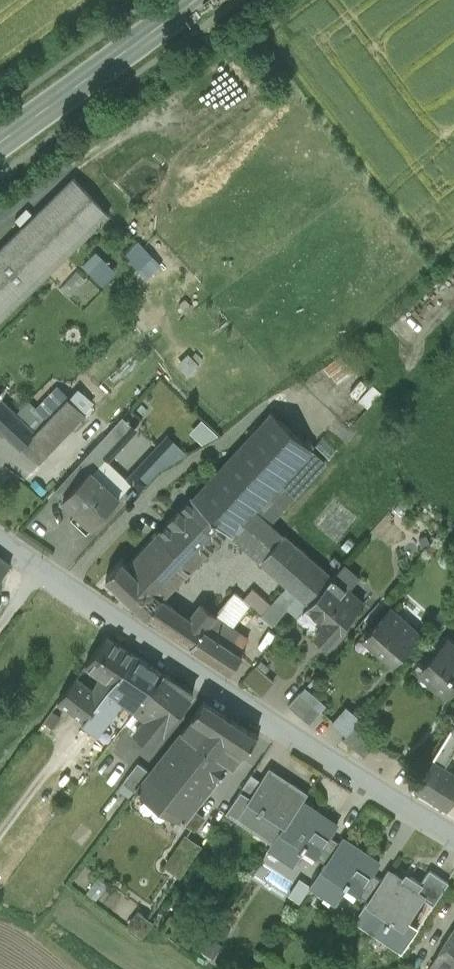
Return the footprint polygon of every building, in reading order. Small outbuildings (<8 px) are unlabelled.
[(107,214),(73,178),(0,249),(0,319),(107,214)] [(136,241),(123,257),(147,276),(160,261),(136,241)] [(81,264),(99,283),(114,269),(95,250),(81,264)] [(20,449),(21,448),(37,432),(35,430),(0,397),(0,430),(20,449)] [(65,397),(35,430),(37,432),(21,448),(36,461),(81,412),(65,397)] [(190,498),(228,532),(288,585),(309,603),(333,577),(272,523),(328,462),(272,413),(190,498)] [(90,471),(103,458),(132,427),(120,415),(53,489),(61,497),(88,469),(90,471)] [(189,430),(205,443),(215,431),(199,418),(189,430)] [(159,448),(133,476),(144,486),(159,469),(173,461),(159,448)] [(90,471),(118,496),(129,485),(130,482),(103,458),(90,471)] [(61,497),(92,525),(118,497),(118,496),(90,471),(88,469),(61,497)] [(146,546),(182,577),(228,532),(190,498),(146,546)] [(128,566),(163,596),(182,577),(146,546),(128,566)] [(0,556),(0,579),(11,564),(0,556)] [(122,561),(107,577),(147,613),(163,596),(128,566),(122,561)] [(333,577),(348,590),(360,577),(343,564),(333,577)] [(348,590),(333,577),(309,603),(296,619),(313,633),(316,633),(326,642),(335,632),(336,633),(363,603),(348,590)] [(309,603),(288,585),(270,606),(264,614),(274,623),(281,615),(292,624),(296,619),(309,603)] [(204,630),(230,646),(240,632),(233,628),(253,605),(248,601),(236,592),(216,616),(204,630)] [(253,605),(264,614),(270,606),(255,594),(248,601),(253,605)] [(147,613),(191,645),(204,630),(216,616),(200,603),(188,615),(163,596),(147,613)] [(403,603),(393,616),(412,632),(423,620),(403,603)] [(387,610),(363,638),(393,663),(416,636),(412,632),(393,616),(387,610)] [(191,645),(231,671),(241,654),(230,646),(204,630),(191,645)] [(135,654),(107,636),(86,665),(102,675),(113,683),(135,654)] [(425,665),(438,676),(433,681),(450,696),(453,691),(453,647),(447,641),(425,665)] [(164,673),(135,654),(113,683),(127,692),(142,702),(164,673)] [(274,681),(256,666),(244,679),(262,695),(274,681)] [(193,692),(164,673),(142,702),(138,709),(147,716),(137,729),(154,743),(193,692)] [(86,719),(113,683),(102,675),(98,681),(94,688),(76,677),(58,701),(86,719)] [(127,692),(113,683),(86,719),(94,725),(102,729),(110,717),(127,692)] [(142,702),(127,692),(110,717),(124,726),(127,722),(138,709),(142,702)] [(298,693),(288,705),(311,724),(321,712),(298,693)] [(256,734),(204,700),(193,717),(182,731),(230,764),(233,766),(245,752),(256,734)] [(343,704),(328,721),(342,733),(356,715),(343,704)] [(138,709),(127,722),(137,729),(147,716),(138,709)] [(42,725),(50,731),(60,718),(52,711),(42,725)] [(355,725),(344,738),(365,756),(377,743),(355,725)] [(196,808),(230,764),(182,731),(136,790),(184,822),(196,808)] [(433,761),(442,767),(453,747),(453,733),(451,731),(433,761)] [(99,747),(105,751),(112,740),(107,736),(99,747)] [(447,808),(453,797),(453,774),(442,767),(433,761),(415,789),(447,808)] [(124,781),(134,789),(149,771),(138,762),(124,781)] [(287,783),(268,770),(262,780),(249,800),(260,808),(249,825),(273,841),(303,801),(306,794),(288,781),(287,783)] [(238,794),(249,800),(262,780),(252,774),(238,794)] [(227,810),(249,825),(260,808),(249,800),(238,794),(227,810)] [(318,811),(303,801),(273,841),(269,848),(294,865),(305,848),(316,856),(328,837),(335,826),(318,814),(318,811)] [(196,808),(184,822),(194,830),(205,815),(196,808)] [(167,865),(180,875),(200,845),(187,836),(167,865)] [(328,837),(316,856),(326,862),(339,843),(328,837)] [(343,838),(339,843),(326,862),(312,885),(337,902),(347,886),(360,894),(373,873),(379,864),(361,851),(362,850),(343,838)] [(389,870),(382,880),(369,900),(356,919),(381,936),(393,919),(404,927),(405,925),(423,898),(415,892),(421,883),(410,876),(406,881),(389,870)] [(415,892),(423,898),(434,904),(449,882),(429,870),(421,883),(415,892)] [(382,880),(373,873),(360,894),(369,900),(382,880)] [(415,932),(405,925),(404,927),(393,919),(381,936),(403,951),(415,932)] [(443,945),(453,951),(453,929),(443,945)] [(443,945),(428,968),(453,968),(453,951),(443,945)]
